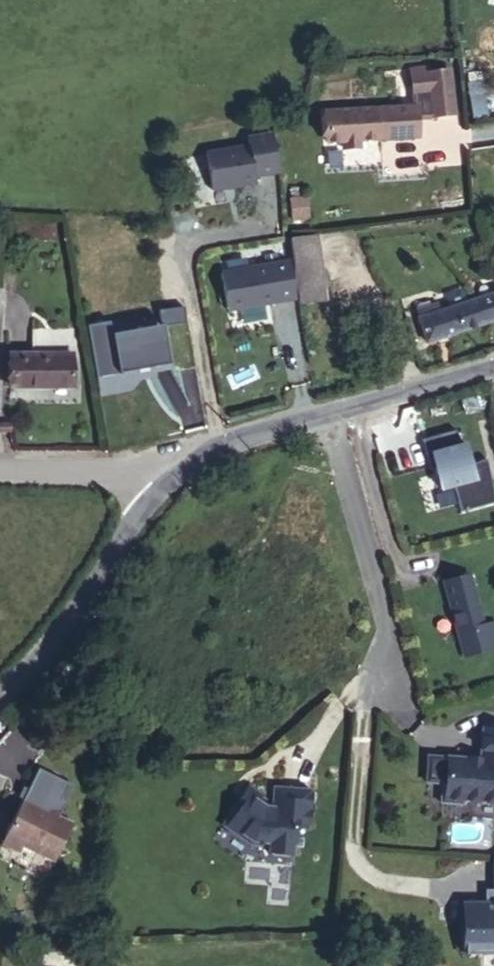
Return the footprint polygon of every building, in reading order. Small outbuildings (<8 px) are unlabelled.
[(325,113),(327,142),(343,141),(344,148),(360,147),(360,139),(418,135),(417,116),(432,116),(454,113),(449,72),(411,76),(415,106),(325,113)] [(206,153),(212,190),(256,183),(255,176),(278,172),(272,135),(247,139),(249,146),(206,153)] [(309,217),(306,198),(291,200),(293,219),(309,217)] [(289,239),(298,303),(326,299),(317,235),(289,239)] [(221,273),(227,311),(296,299),(289,261),(221,273)] [(426,343),(493,320),(493,294),(440,312),(437,303),(416,310),(426,343)] [(159,310),(161,326),(186,321),(184,307),(159,310)] [(87,325),(97,378),(169,364),(164,336),(152,338),(150,327),(112,334),(109,321),(87,325)] [(12,354),(12,387),(72,387),(72,354),(61,354),(61,356),(35,356),(35,354),(12,354)] [(434,467),(441,489),(475,480),(464,443),(460,445),(456,430),(422,440),(426,455),(431,454),(434,467)] [(426,455),(430,469),(434,467),(431,454),(426,455)] [(466,577),(456,580),(460,589),(468,586),(466,577)] [(456,580),(442,583),(466,655),(493,646),(493,631),(491,618),(478,621),(468,586),(460,589),(456,580)] [(460,797),(493,799),(493,725),(479,724),(477,754),(445,751),(443,777),(440,777),(439,798),(460,799),(460,797)] [(261,792),(247,782),(221,822),(250,842),(267,843),(267,848),(271,854),(287,855),(292,850),(294,823),(306,824),(309,787),(271,785),(270,804),(262,803),(262,801),(259,797),(261,792)] [(23,800),(5,837),(22,845),(54,861),(73,824),(23,800)] [(5,837),(2,844),(19,852),(22,845),(5,837)] [(465,954),(493,954),(493,889),(485,889),(485,903),(464,904),(465,954)]
